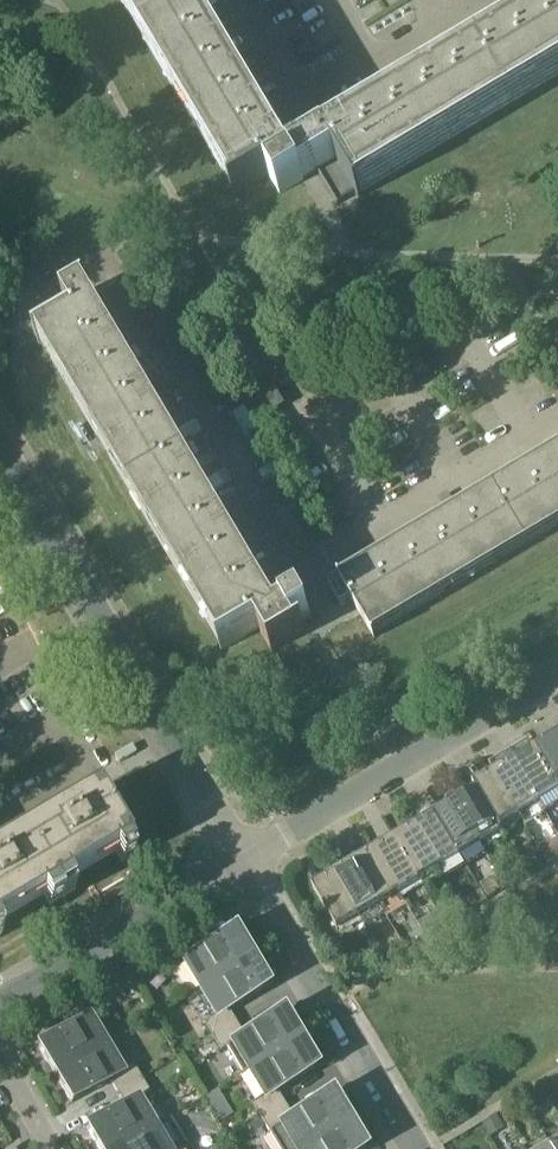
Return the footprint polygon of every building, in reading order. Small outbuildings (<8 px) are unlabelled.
[(240,190),(235,193),(233,194),(234,195),(234,196),(266,176),(268,175),(269,175),(280,194),(304,180),(317,172),(318,171),(338,205),(339,204),(338,202),(356,191),(359,197),(360,198),(362,197),(363,197),(361,195),(359,190),(557,71),(557,8),(549,14),(330,144),(326,138),(293,158),(286,162),(265,127),(241,87),(189,0),(127,0),(240,190)] [(76,321),(39,343),(40,344),(47,340),(229,646),(222,650),(222,651),(259,629),(273,653),(300,637),(295,629),(302,625),(312,618),(303,602),(274,619),(254,585),(223,532),(93,314),(82,296),(81,295),(66,304),(76,321)] [(276,390),(259,399),(269,416),(285,406),(276,390)] [(345,585),(341,578),(340,579),(375,639),(377,638),(373,631),(557,521),(557,458),(345,585)] [(538,745),(557,778),(557,733),(538,745)] [(517,757),(542,800),(557,791),(557,778),(538,745),(517,757)] [(517,757),(497,769),(523,812),(542,800),(517,757)] [(523,812),(497,769),(476,781),(481,788),(502,824),(523,812)] [(502,824),(481,788),(460,800),(485,842),(505,831),(502,824)] [(130,844),(98,792),(0,850),(0,922),(130,844)] [(460,800),(440,812),(467,858),(487,846),(485,842),(460,800)] [(440,812),(420,824),(445,866),(447,870),(467,858),(440,812)] [(445,866),(420,824),(399,836),(424,878),(445,866)] [(399,836),(379,848),(403,890),(424,878),(399,836)] [(403,890),(379,848),(359,860),(383,902),(403,890)] [(359,860),(338,872),(363,914),(383,902),(359,860)] [(363,914),(338,872),(316,885),(341,927),(363,914)] [(493,877),(481,885),(489,897),(500,890),(493,877)] [(200,990),(257,956),(257,955),(248,960),(245,954),(247,953),(235,932),(184,962),(200,990)] [(257,956),(200,990),(200,991),(202,989),(206,995),(204,997),(216,1017),(203,1024),(212,1038),(236,1023),(229,1010),(273,984),(257,956)] [(236,1023),(212,1038),(220,1052),(226,1048),(242,1075),(299,1041),(299,1040),(297,1042),(293,1036),(295,1035),(283,1014),(244,1037),(236,1023)] [(104,1047),(103,1046),(100,1040),(102,1039),(89,1018),(38,1049),(55,1077),(57,1076),(57,1075),(104,1047)] [(316,1069),(299,1041),(242,1075),(243,1076),(251,1071),(254,1077),(252,1078),(264,1098),(252,1105),(260,1119),(285,1105),(277,1092),(316,1069)] [(105,1045),(103,1046),(104,1047),(57,1075),(57,1076),(61,1081),(59,1083),(71,1104),(110,1081),(117,1094),(142,1079),(134,1065),(122,1072),(105,1045)] [(550,1082),(556,1093),(557,1092),(557,1077),(550,1082)] [(117,1094),(125,1107),(87,1130),(98,1148),(118,1148),(154,1127),(152,1128),(148,1122),(150,1121),(138,1101),(150,1094),(142,1079),(117,1094)] [(189,1106),(202,1098),(197,1090),(184,1098),(189,1106)] [(203,1099),(218,1124),(233,1115),(217,1090),(203,1099)] [(285,1105),(260,1119),(278,1148),(303,1148),(348,1123),(347,1122),(345,1123),(342,1117),(344,1116),(331,1095),(293,1118),(285,1105)] [(497,1114),(483,1123),(488,1132),(503,1123),(497,1114)] [(303,1148),(363,1148),(348,1123),(303,1148)] [(154,1127),(118,1148),(167,1148),(154,1127)]
